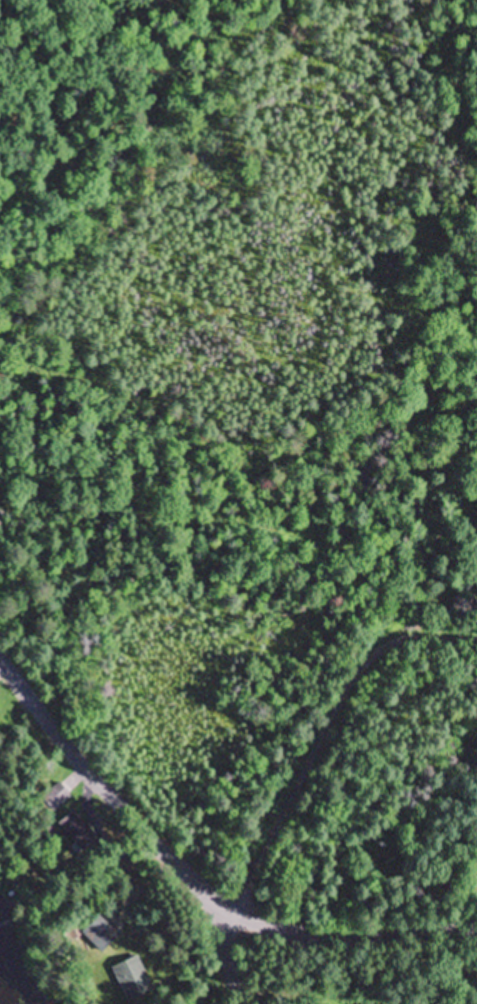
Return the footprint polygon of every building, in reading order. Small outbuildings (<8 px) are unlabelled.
[(39,802),(53,815),(71,797),(57,783),(39,802)] [(119,937),(99,917),(82,934),(102,954),(119,937)] [(152,992),(137,958),(112,969),(127,1003),(152,992)]
